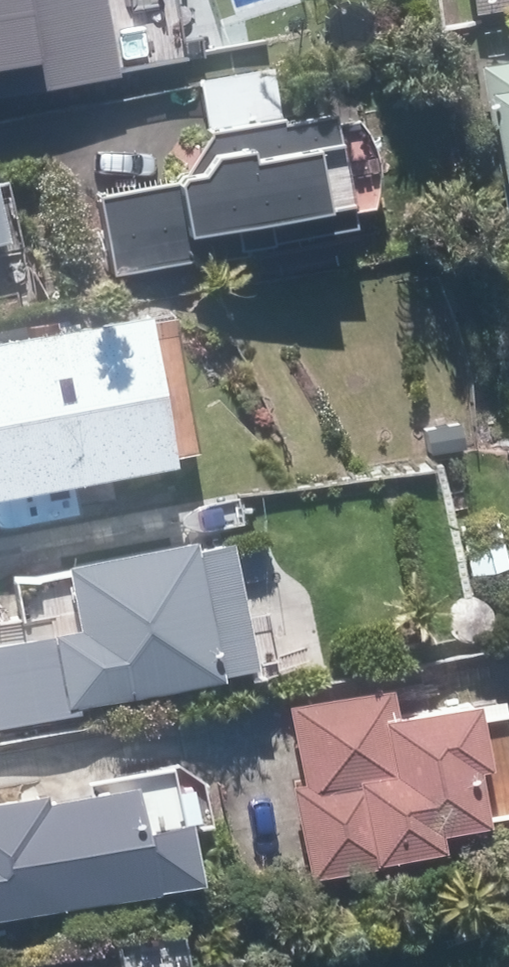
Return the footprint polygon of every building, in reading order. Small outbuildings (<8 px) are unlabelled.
[(133,67),(121,0),(0,0),(0,91),(133,67)] [(490,61),(508,173),(508,58),(490,61)] [(198,162),(200,173),(114,188),(127,265),(261,242),(259,232),(370,213),(368,204),(393,200),(396,193),(398,176),(399,161),(396,145),(392,130),(385,117),(376,103),(347,109),(346,101),(291,111),(283,65),(207,78),(217,136),(198,162)] [(0,173),(0,240),(23,235),(8,171),(0,173)] [(62,314),(40,318),(43,339),(66,335),(62,314)] [(7,521),(129,500),(116,426),(123,424),(111,355),(80,360),(79,350),(24,361),(20,338),(0,342),(0,483),(7,521)] [(496,518),(456,532),(473,579),(508,566),(508,553),(496,518)] [(261,661),(252,616),(262,613),(245,529),(211,535),(210,528),(83,552),(96,618),(67,623),(69,632),(0,645),(0,693),(24,689),(30,717),(103,702),(100,693),(261,661)] [(508,808),(508,701),(500,703),(497,687),(409,706),(404,678),(302,700),(318,777),(305,780),(323,866),(496,831),(493,811),(508,808)] [(175,878),(172,869),(218,861),(207,805),(197,807),(188,757),(103,775),(105,784),(62,792),(59,783),(0,795),(0,913),(175,878)]
